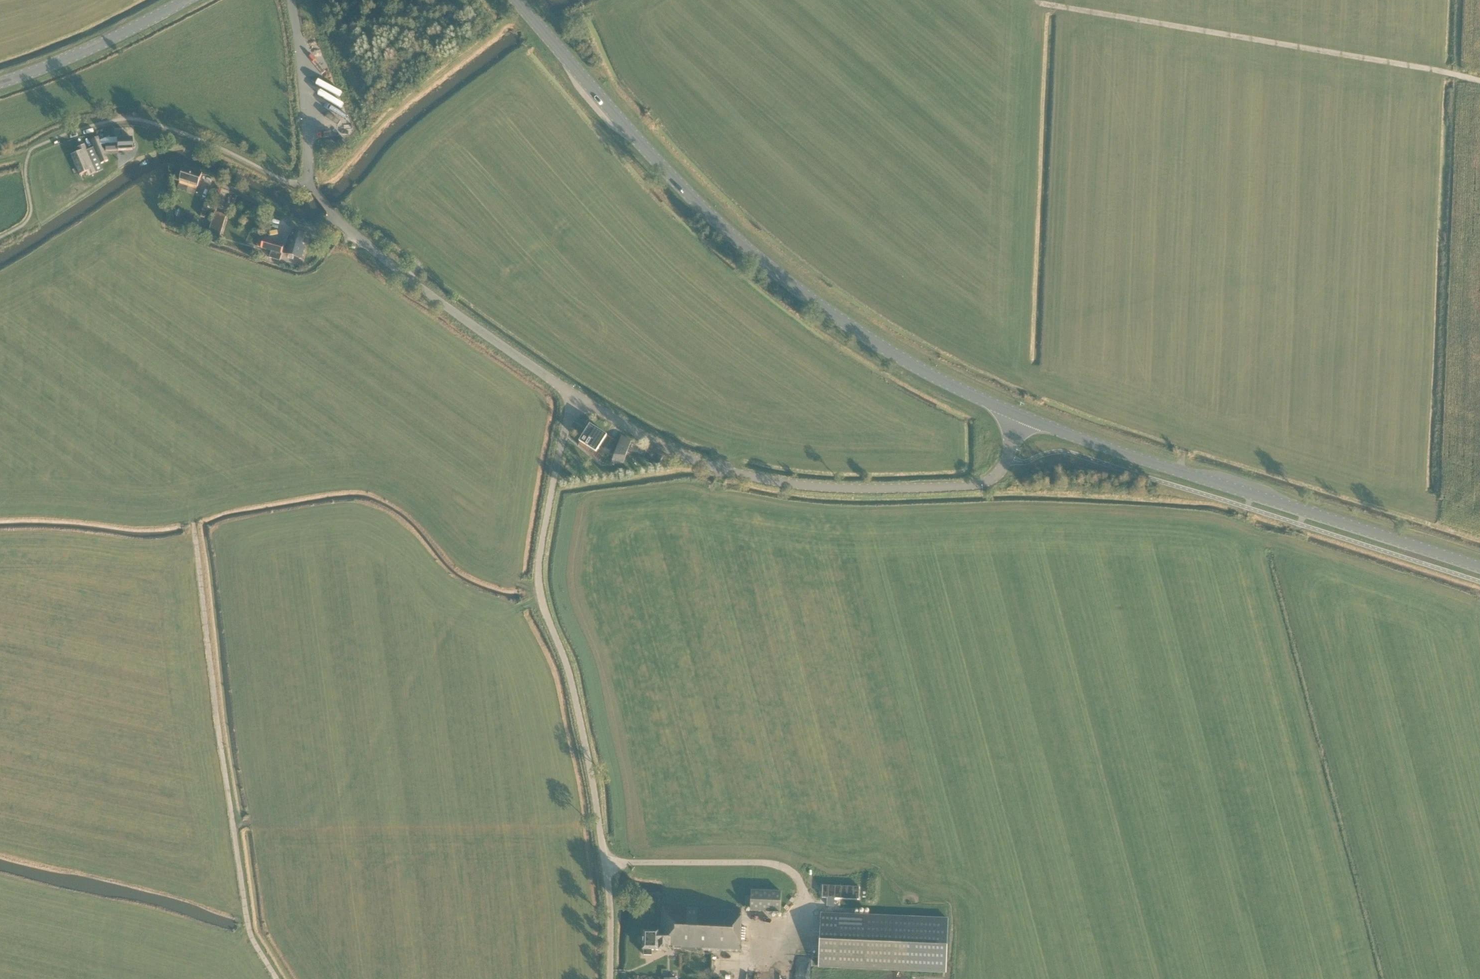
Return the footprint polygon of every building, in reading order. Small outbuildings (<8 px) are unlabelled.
[(120,127),(120,137),(130,136),(130,127),(120,127)] [(100,141),(98,137),(91,140),(94,147),(104,172),(111,170),(104,151),(133,150),(132,138),(116,138),(104,139),(100,141)] [(106,178),(94,147),(86,150),(84,144),(75,148),(77,152),(70,155),(85,188),(106,178)] [(184,168),(182,175),(176,173),(174,180),(180,182),(177,189),(195,194),(197,187),(198,187),(202,173),(184,168)] [(205,218),(209,203),(205,201),(201,217),(205,218)] [(226,216),(215,212),(208,235),(219,239),(226,216)] [(284,254),(300,258),(303,247),(302,247),(305,235),(293,231),(292,238),(288,237),(284,254)] [(263,239),(263,240),(261,248),(271,251),(269,258),(280,261),(285,245),(263,239)] [(582,443),(599,453),(610,436),(593,426),(582,443)] [(621,436),(611,464),(624,463),(631,442),(621,436)] [(647,450),(643,459),(648,461),(647,463),(652,465),(653,463),(658,466),(663,457),(647,450)] [(859,900),(860,887),(823,886),(822,899),(827,899),(827,907),(835,907),(835,899),(859,900)] [(751,912),(781,913),(782,893),(752,891),(751,897),(746,896),(745,907),(751,907),(751,912)] [(673,949),(740,952),(741,911),(662,907),(661,932),(643,931),(643,950),(644,950),(644,955),(651,956),(651,950),(667,951),(668,946),(673,946),(673,949)] [(948,918),(821,913),(818,968),(946,974),(948,918)]
